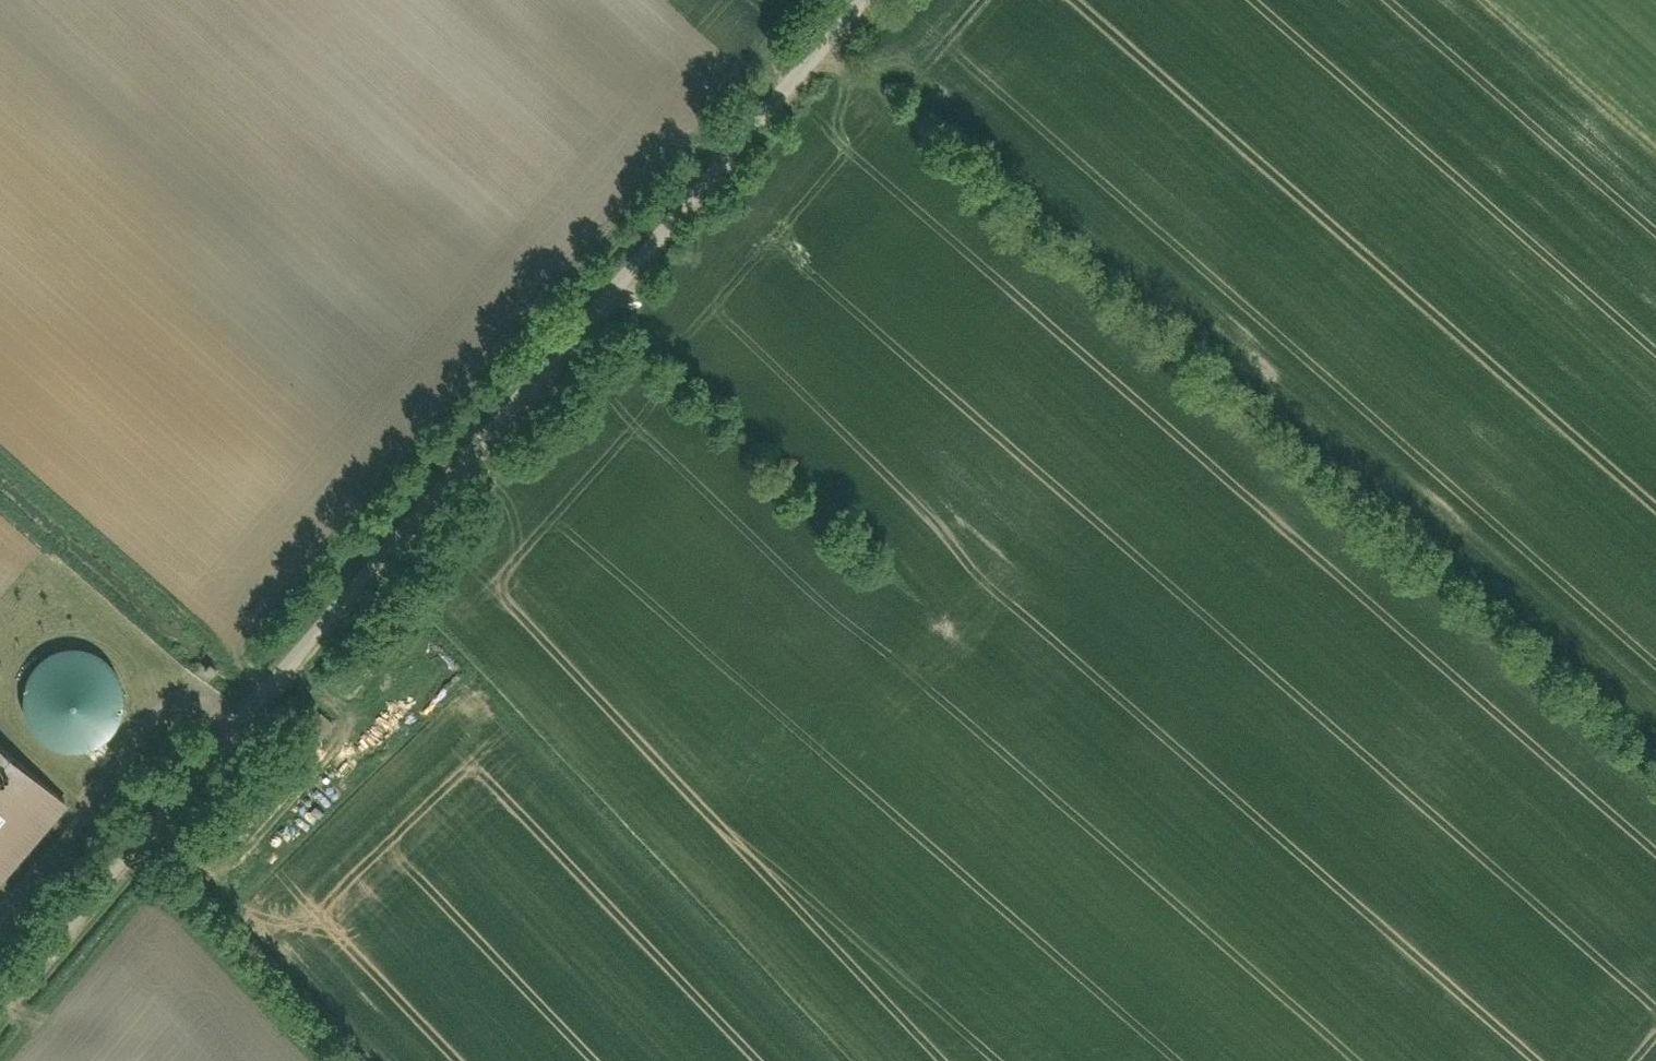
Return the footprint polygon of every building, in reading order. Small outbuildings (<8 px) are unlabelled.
[(22,714),(30,728),(43,739),(58,745),(74,747),(90,743),(104,734),(115,720),(120,704),(120,687),(114,670),(103,657),(88,648),(71,645),(54,647),(39,655),(28,667),(21,682),(19,698),(22,714)] [(314,725),(325,734),(334,723),(323,713),(314,725)] [(68,798),(0,741),(0,879),(68,798)]
